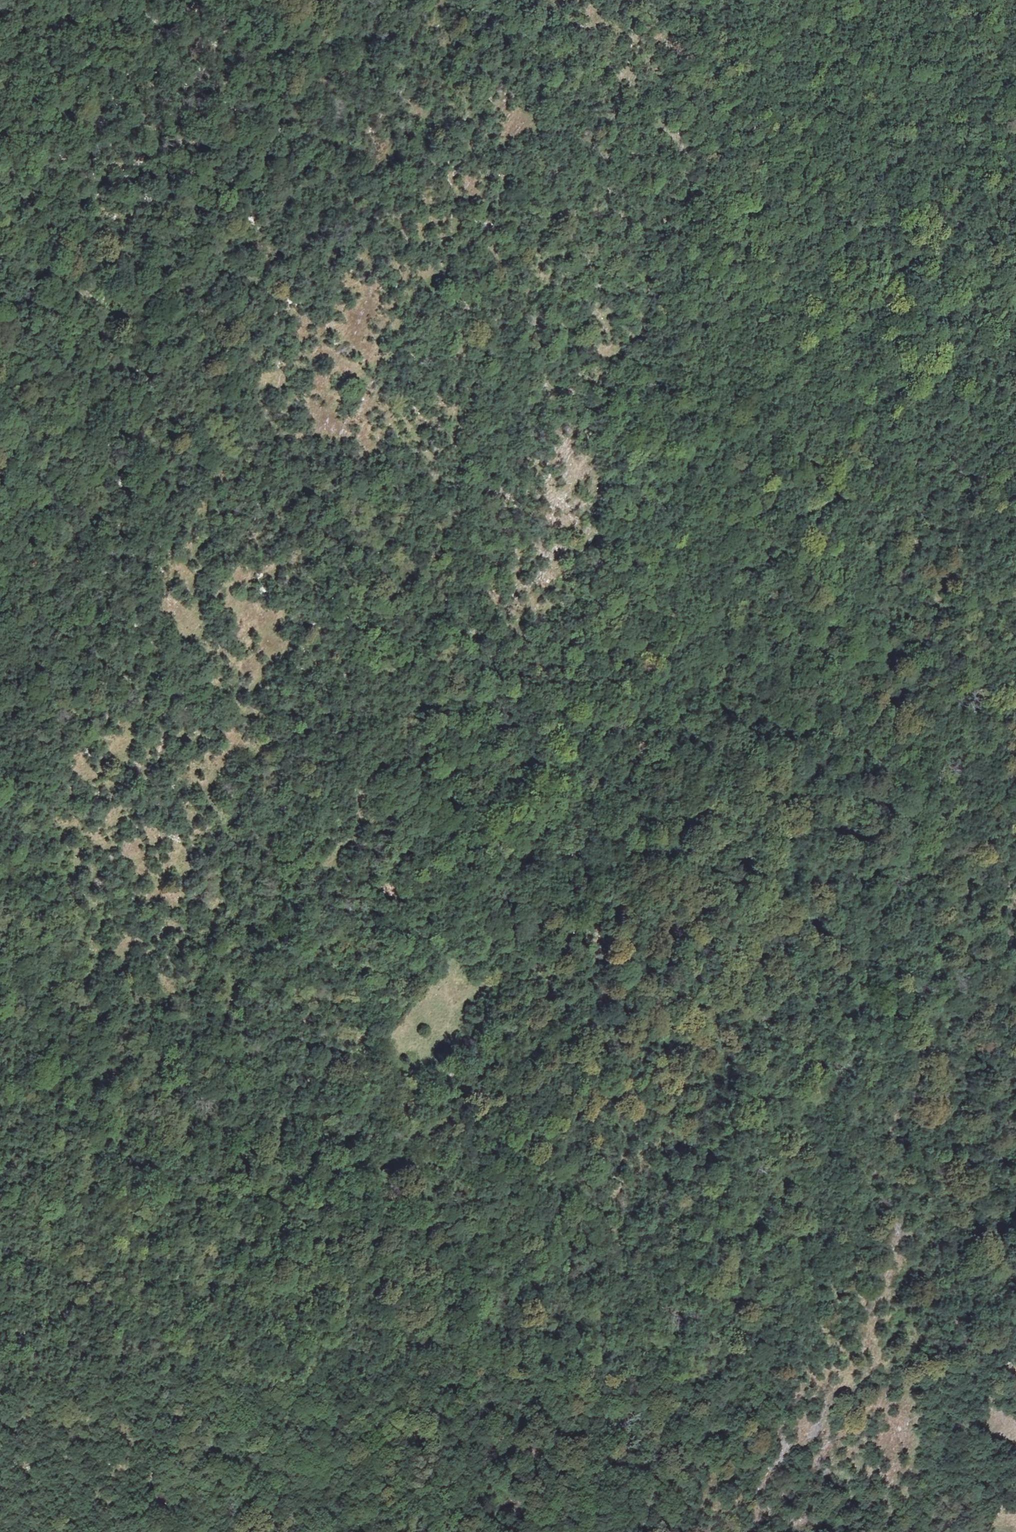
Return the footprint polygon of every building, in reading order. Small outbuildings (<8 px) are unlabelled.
[(598,902),(582,904),(583,914),(600,913),(598,902)] [(170,1506),(163,1504),(160,1513),(168,1515),(170,1506)]
